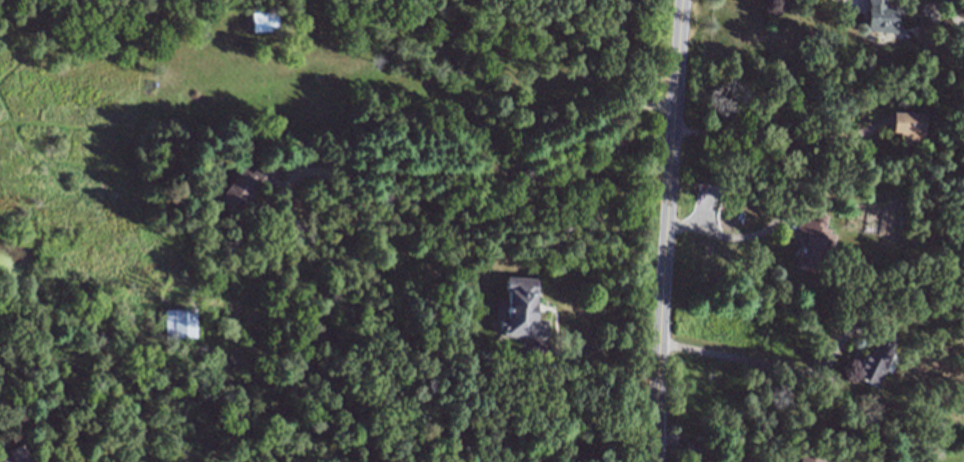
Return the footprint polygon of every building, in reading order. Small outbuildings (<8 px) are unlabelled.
[(872,4),(871,0),(887,0),(898,1),(897,6),(902,7),(900,25),(897,25),(896,34),(865,30),(868,4),(872,4)] [(251,11),(278,10),(279,29),(252,30),(251,11)] [(892,113),(925,115),(923,147),(899,146),(900,133),(890,132),(892,113)] [(242,167),(250,174),(261,160),(277,173),(263,190),(257,185),(234,214),(216,200),(242,167)] [(806,210),(826,214),(824,226),(830,227),(829,232),(835,233),(832,247),(827,247),(824,264),(819,263),(817,271),(806,268),(806,264),(801,263),(803,255),(795,253),(798,243),(791,241),(796,216),(805,218),(806,210)] [(505,276),(538,278),(537,289),(536,289),(534,317),(548,318),(547,335),(504,332),(504,325),(496,324),(497,313),(505,314),(507,289),(504,289),(505,276)] [(164,309),(195,308),(196,338),(165,339),(164,309)] [(883,326),(899,335),(891,349),(895,351),(874,386),(853,374),(867,351),(872,353),(878,342),(874,340),(883,326)] [(25,444),(0,459),(0,461),(35,461),(25,444)]
